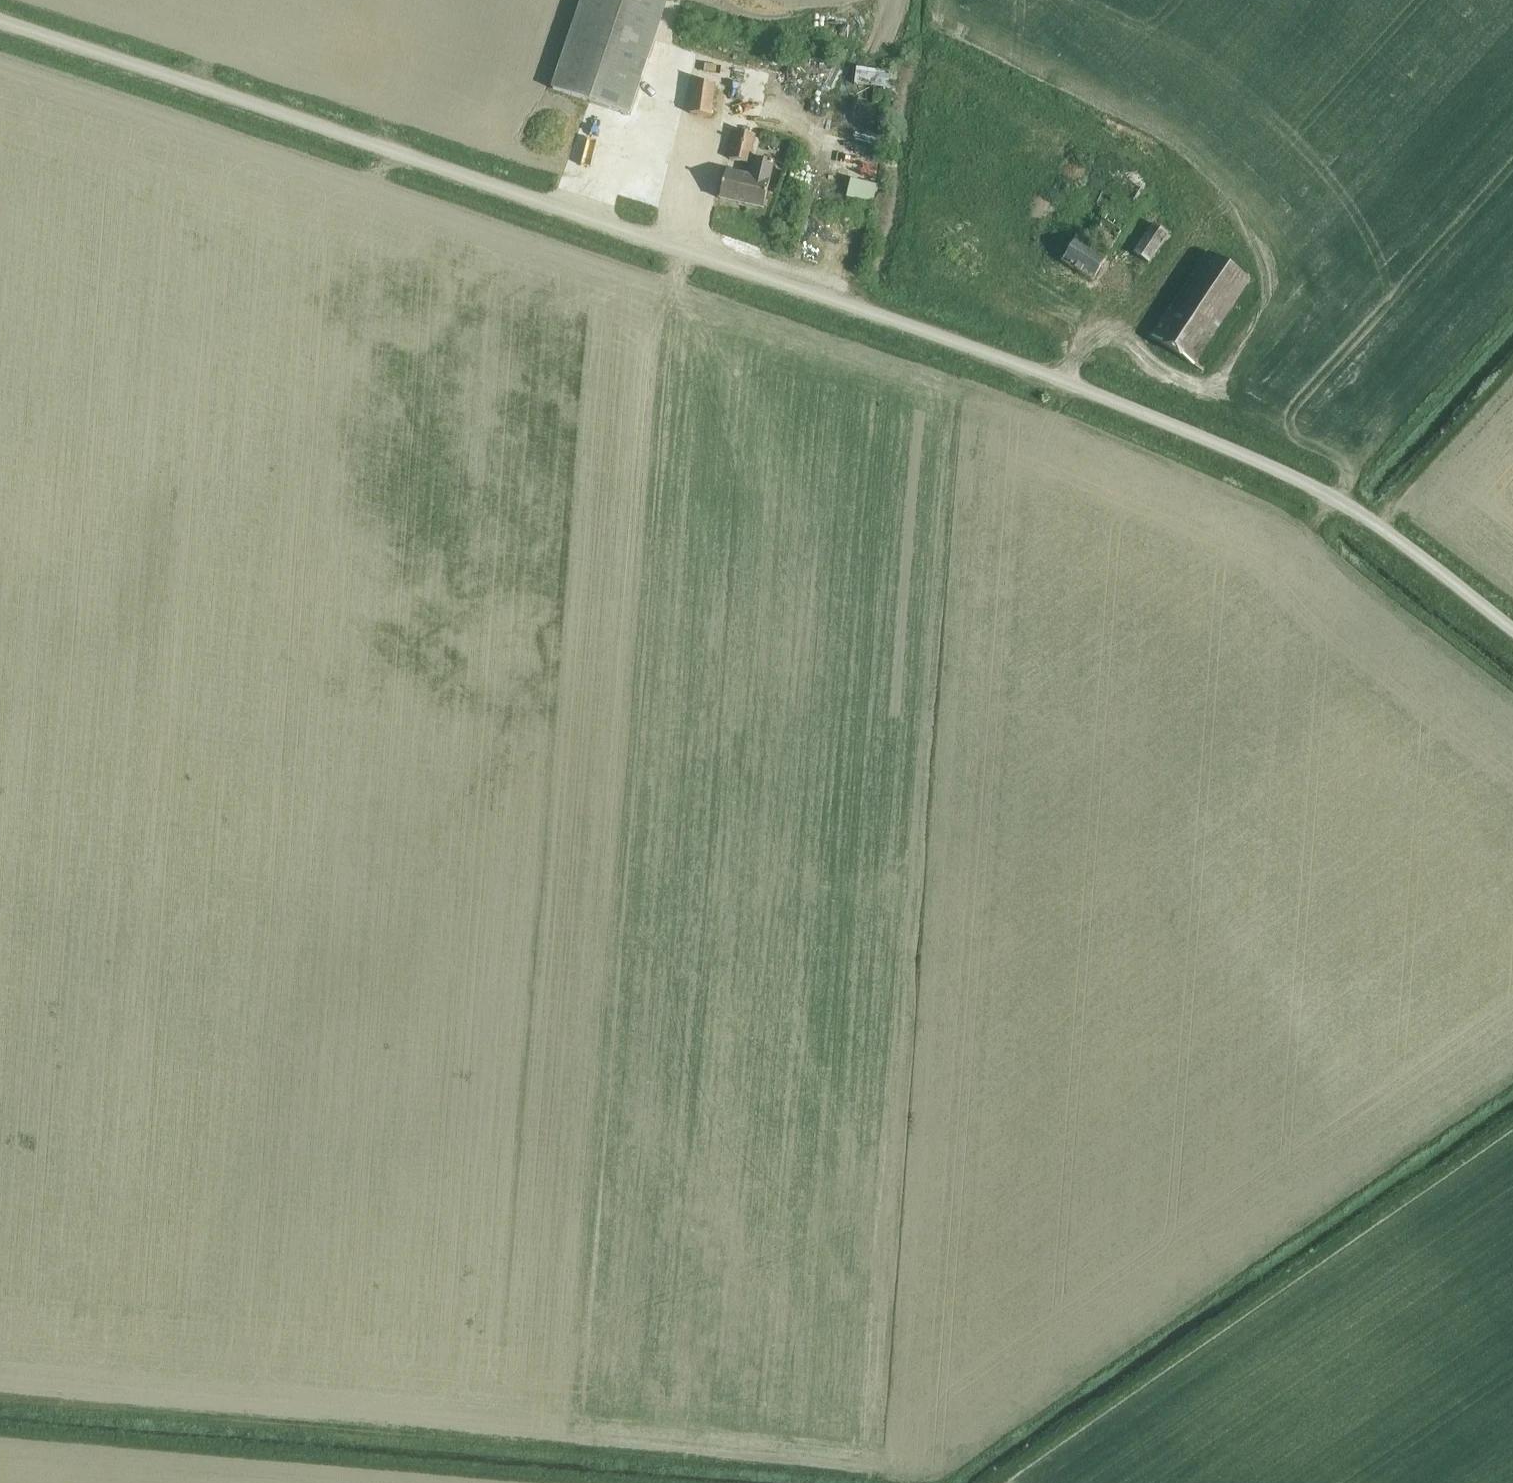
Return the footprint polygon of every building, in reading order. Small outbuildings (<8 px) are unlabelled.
[(664,2),(657,0),(580,0),(551,90),(627,115),(664,2)] [(856,68),(849,116),(890,122),(897,74),(856,68)] [(708,117),(712,84),(694,81),(689,114),(708,117)] [(749,163),(756,136),(735,131),(728,158),(749,163)] [(726,171),(718,198),(761,210),(769,183),(774,163),(755,158),(750,177),(726,171)] [(850,179),(845,197),(871,203),(874,191),(876,191),(877,185),(850,179)] [(1104,256),(1125,226),(1108,215),(1105,218),(1100,215),(1092,226),(1099,230),(1088,246),(1076,238),(1061,260),(1091,281),(1106,258),(1104,256)] [(1147,264),(1168,235),(1151,224),(1131,253),(1147,264)] [(1206,250),(1149,336),(1191,366),(1248,281),(1206,250)]
